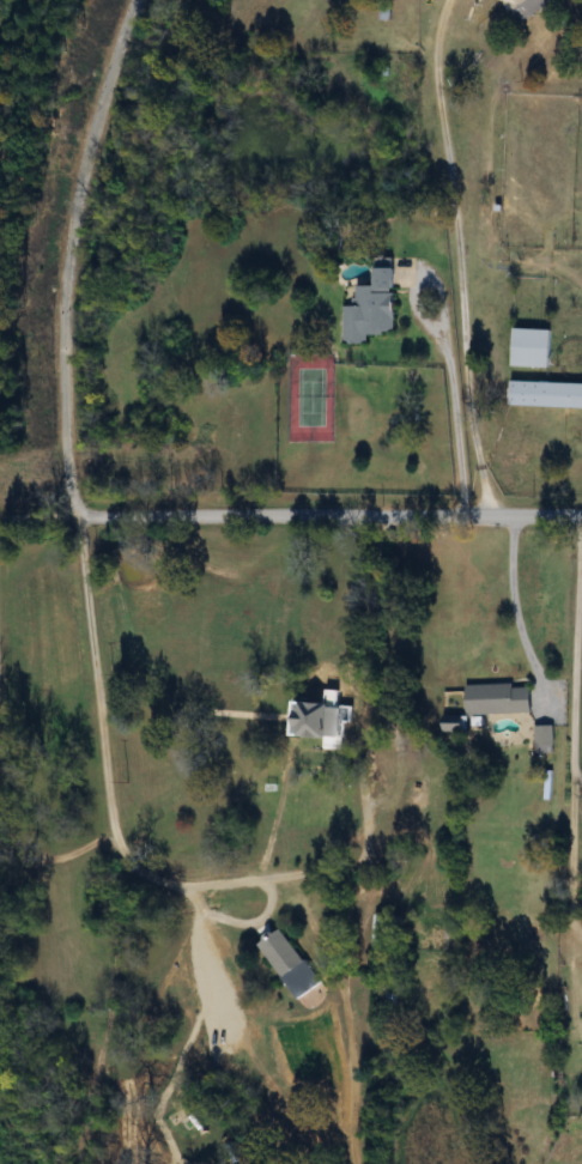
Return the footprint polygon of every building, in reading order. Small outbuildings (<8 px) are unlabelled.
[(520,25),(559,0),(504,0),(520,25)] [(346,344),(369,344),(369,333),(398,333),(398,269),(379,269),(379,286),(357,286),(357,306),(345,306),(346,344)] [(514,329),(514,368),(553,368),(553,329),(514,329)] [(513,381),(512,407),(581,409),(581,383),(513,381)] [(534,715),(534,686),(470,686),(470,715),(534,715)] [(298,739),(350,738),(349,704),(297,705),(298,739)] [(555,728),(538,728),(538,754),(555,754),(555,728)] [(261,944),(296,996),(319,981),(284,929),(261,944)]
